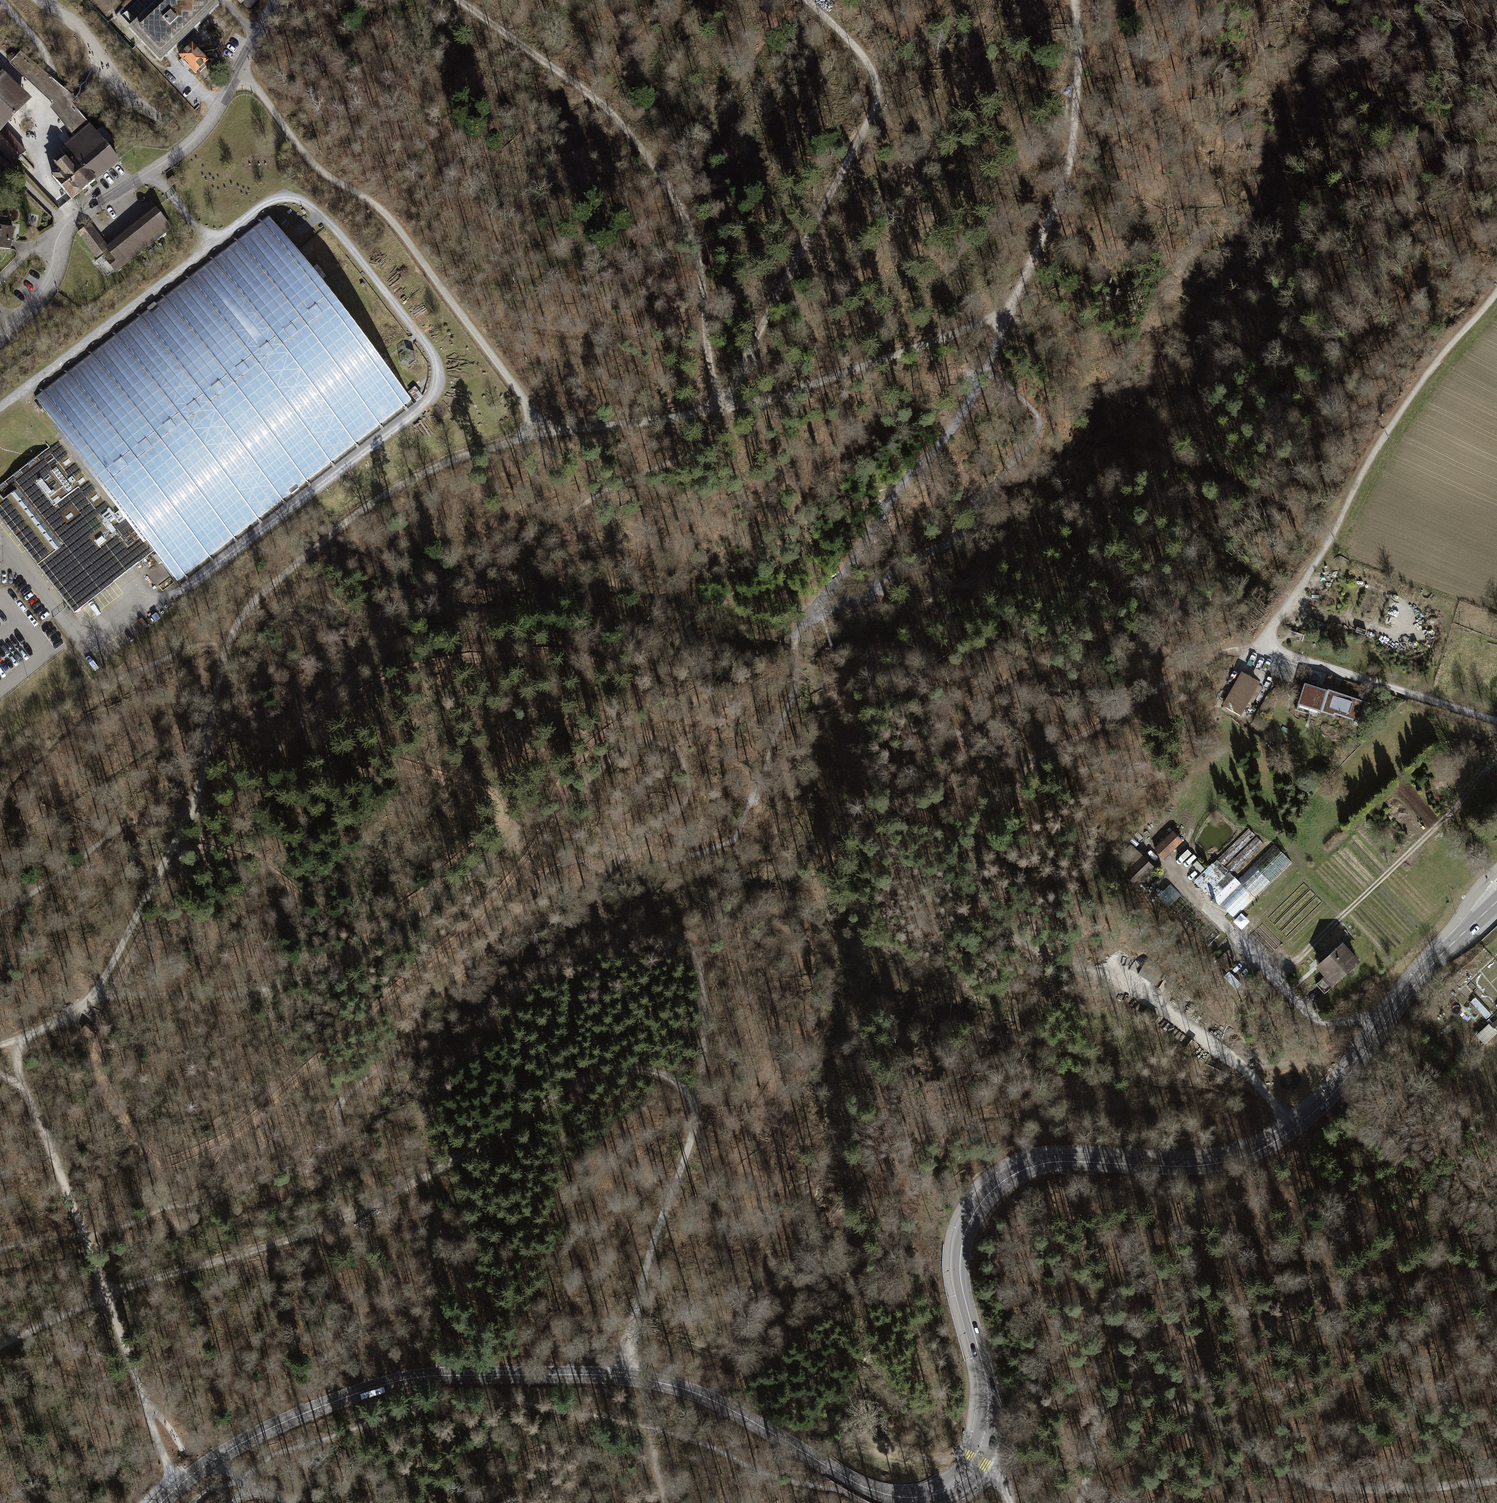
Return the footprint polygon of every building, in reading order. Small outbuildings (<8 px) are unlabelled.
[(217,7),(211,0),(160,0),(128,29),(159,62),(217,7)] [(244,2),(243,5),(247,8),(250,9),(258,0),(245,0),(244,2)] [(190,45),(178,56),(193,73),(196,70),(198,72),(204,66),(202,64),(205,61),(190,45)] [(20,51),(12,60),(24,70),(33,78),(38,72),(40,69),(20,51)] [(76,99),(40,69),(38,72),(33,78),(24,70),(12,60),(9,63),(52,104),(49,108),(73,137),(78,133),(58,109),(65,97),(72,104),(74,101),(76,99)] [(0,79),(0,85),(22,107),(31,98),(5,74),(0,79)] [(22,107),(0,85),(0,129),(2,128),(22,107)] [(58,109),(78,133),(89,124),(72,104),(65,97),(58,109)] [(64,145),(74,157),(78,157),(97,181),(120,163),(118,160),(89,124),(78,133),(73,137),(64,145)] [(2,128),(0,129),(0,148),(13,162),(24,152),(2,128)] [(72,202),(97,181),(78,157),(74,157),(69,161),(66,158),(62,161),(59,157),(53,162),(59,170),(52,175),(70,199),(72,202)] [(153,210),(105,248),(110,254),(104,258),(113,270),(167,228),(153,210)] [(34,396),(65,435),(154,551),(178,582),(412,400),(274,223),(268,215),(34,396)] [(86,224),(75,232),(94,256),(105,248),(86,224)] [(0,226),(0,247),(9,249),(13,228),(0,226)] [(154,551),(65,435),(0,485),(0,518),(49,581),(68,605),(74,613),(114,582),(104,568),(127,550),(138,563),(154,551)] [(104,568),(114,582),(138,563),(127,550),(104,568)] [(1226,706),(1240,714),(1258,685),(1244,676),(1226,706)] [(1298,700),(1295,710),(1317,717),(1320,708),(1364,722),(1369,704),(1328,691),(1327,694),(1305,687),(1301,701),(1298,700)] [(1247,829),(1216,859),(1222,865),(1253,835),(1247,829)] [(1153,848),(1161,857),(1180,840),(1171,831),(1153,848)] [(1224,867),(1231,874),(1262,843),(1255,837),(1224,867)] [(1236,880),(1254,897),(1290,862),(1272,845),(1236,880)] [(1114,865),(1134,885),(1152,867),(1132,847),(1114,865)] [(1232,918),(1254,897),(1236,880),(1231,874),(1224,867),(1222,865),(1216,859),(1212,863),(1223,875),(1206,892),(1232,918)] [(1223,875),(1212,863),(1195,880),(1206,892),(1223,875)] [(1170,903),(1181,897),(1173,883),(1162,890),(1170,903)] [(1318,966),(1325,974),(1332,981),(1346,969),(1348,971),(1357,963),(1348,954),(1350,952),(1344,945),(1327,959),(1325,956),(1320,960),(1322,962),(1318,966)] [(1222,954),(1214,961),(1224,971),(1231,963),(1222,954)] [(1488,1010),(1496,1003),(1496,991),(1483,971),(1468,982),(1488,1010)] [(1334,984),(1332,981),(1325,974),(1314,984),(1323,994),(1334,984)] [(1145,1008),(1139,1017),(1150,1024),(1156,1015),(1145,1008)] [(86,1023),(80,1030),(90,1040),(97,1033),(86,1023)]
